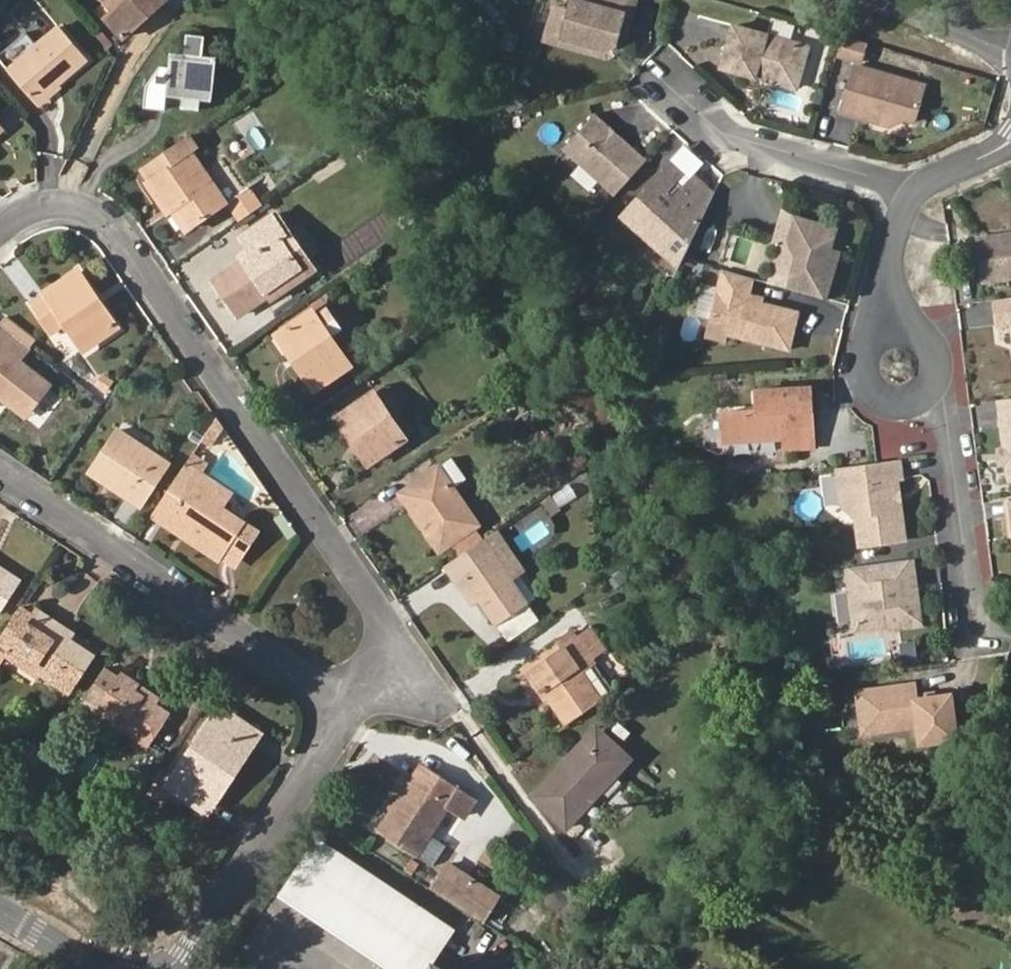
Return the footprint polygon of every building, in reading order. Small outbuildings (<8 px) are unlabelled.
[(119,3),(113,8),(106,14),(123,34),(159,3),(157,0),(116,0),(119,3)] [(557,40),(565,9),(550,6),(539,46),(598,61),(618,56),(632,0),(631,0),(621,0),(609,47),(599,52),(557,40)] [(565,9),(557,40),(599,52),(609,47),(621,0),(567,0),(565,9)] [(36,101),(58,82),(88,56),(61,23),(9,68),(36,101)] [(789,88),(797,54),(778,46),(764,39),(754,34),(752,33),(725,27),(714,68),(789,88)] [(205,99),(216,100),(220,56),(206,54),(208,35),(190,33),(188,53),(174,52),(172,67),(163,66),(152,81),(149,109),(169,111),(170,96),(185,97),(184,109),(204,111),(205,99)] [(834,60),(858,67),(864,47),(839,41),(834,60)] [(904,112),(913,115),(919,88),(895,83),(884,80),(874,78),(864,75),(850,71),(848,71),(840,109),(891,120),(904,112)] [(36,101),(39,104),(60,86),(58,82),(36,101)] [(588,119),(557,152),(609,198),(639,165),(588,119)] [(194,228),(231,202),(251,188),(229,156),(210,170),(188,138),(144,169),(170,207),(176,203),(180,209),(194,228)] [(678,179),(665,167),(657,176),(670,188),(678,179)] [(642,241),(650,233),(680,260),(708,198),(687,179),(666,204),(660,199),(670,188),(657,176),(618,218),(642,241)] [(231,202),(244,220),(263,206),(251,188),(231,202)] [(170,207),(175,214),(180,209),(176,203),(170,207)] [(277,297),(321,266),(282,211),(276,215),(289,234),(284,238),(304,266),(271,288),(274,292),(277,297)] [(218,279),(242,314),(274,292),(271,288),(304,266),(284,238),(289,234),(276,215),(245,237),(253,247),(257,253),(248,259),(218,279)] [(783,245),(792,260),(784,290),(821,300),(833,254),(825,252),(830,231),(790,220),(783,245)] [(675,270),(679,261),(680,260),(650,233),(642,241),(675,270)] [(977,250),(984,292),(1010,288),(1010,245),(977,250)] [(253,247),(244,254),(248,259),(257,253),(253,247)] [(745,295),(749,280),(718,272),(702,328),(722,334),(784,351),(794,313),(756,303),(744,299),(745,295)] [(111,310),(105,315),(95,300),(101,296),(88,276),(41,308),(59,336),(72,327),(88,353),(123,330),(111,310)] [(95,300),(105,315),(111,310),(101,296),(95,300)] [(995,300),(998,325),(1010,324),(1010,298),(995,300)] [(329,300),(317,309),(334,333),(346,324),(329,300)] [(321,387),(355,362),(334,333),(317,309),(288,329),(305,354),(300,358),(321,387)] [(720,340),(722,334),(702,328),(701,335),(720,340)] [(24,365),(35,351),(5,329),(0,335),(0,399),(5,403),(13,392),(18,396),(16,400),(36,415),(56,389),(24,365)] [(300,358),(305,354),(288,329),(283,333),(300,358)] [(88,353),(91,357),(126,334),(123,330),(88,353)] [(411,435),(421,427),(390,383),(380,390),(411,435)] [(757,391),(758,411),(727,413),(729,438),(786,435),(787,447),(806,446),(806,434),(812,434),(810,389),(757,391)] [(384,455),(411,435),(380,390),(342,416),(361,444),(371,437),(384,455)] [(5,403),(30,422),(36,415),(16,400),(18,396),(13,392),(5,403)] [(998,401),(1010,479),(1010,399),(998,401)] [(209,438),(217,445),(230,426),(223,417),(209,438)] [(132,498),(147,507),(176,463),(124,431),(102,467),(137,490),(132,498)] [(361,444),(374,462),(384,455),(371,437),(361,444)] [(214,462),(200,452),(192,465),(206,474),(209,470),(214,462)] [(446,551),(487,522),(463,487),(475,479),(460,457),(406,493),(446,551)] [(898,460),(878,462),(837,468),(842,507),(855,516),(859,545),(903,539),(894,479),(900,478),(898,460)] [(227,559),(250,523),(229,510),(239,494),(206,474),(192,465),(163,512),(175,520),(172,524),(227,559)] [(132,498),(137,490),(102,467),(97,474),(132,498)] [(543,497),(500,524),(520,554),(562,526),(547,503),(543,497)] [(172,524),(175,520),(163,512),(159,517),(172,524)] [(227,559),(242,569),(265,533),(250,523),(227,559)] [(504,621),(535,599),(490,536),(452,563),(464,581),(471,575),(486,596),(504,621)] [(919,623),(910,559),(848,567),(857,628),(887,624),(892,626),(919,623)] [(3,621),(26,584),(4,569),(1,575),(0,574),(0,619),(3,621)] [(464,581),(479,602),(486,596),(471,575),(464,581)] [(100,660),(77,644),(71,640),(75,634),(42,612),(37,619),(26,611),(3,646),(15,654),(17,651),(49,673),(46,677),(76,697),(100,660)] [(575,719),(623,685),(582,626),(565,637),(571,645),(539,667),(556,693),(575,719)] [(77,644),(81,638),(75,634),(71,640),(77,644)] [(915,660),(913,642),(901,643),(903,661),(915,660)] [(11,659),(44,681),(46,677),(49,673),(17,651),(15,654),(11,659)] [(553,695),(556,693),(539,667),(535,670),(553,695)] [(175,716),(161,707),(141,694),(145,686),(127,675),(123,680),(110,671),(90,702),(104,711),(101,716),(154,749),(175,716)] [(918,699),(915,685),(859,692),(861,707),(873,705),(877,731),(921,725),(923,743),(958,738),(952,695),(918,699)] [(161,707),(166,700),(145,686),(141,694),(161,707)] [(90,702),(87,707),(101,716),(104,711),(90,702)] [(239,767),(244,770),(267,735),(225,708),(174,787),(210,811),(239,767)] [(540,795),(545,800),(609,731),(604,726),(540,795)] [(545,800),(573,827),(639,758),(609,731),(545,800)] [(429,765),(425,762),(413,780),(417,783),(429,765)] [(416,854),(450,803),(461,786),(429,765),(417,783),(413,780),(403,796),(393,810),(380,830),(416,854)] [(210,811),(215,815),(244,770),(239,767),(210,811)] [(450,803),(466,814),(478,797),(461,786),(450,803)] [(400,793),(390,808),(393,810),(403,796),(400,793)] [(451,931),(319,842),(284,895),(394,968),(426,968),(451,931)] [(451,903),(482,924),(506,889),(453,857),(431,890),(451,903)] [(468,935),(478,943),(484,933),(475,926),(468,935)]
